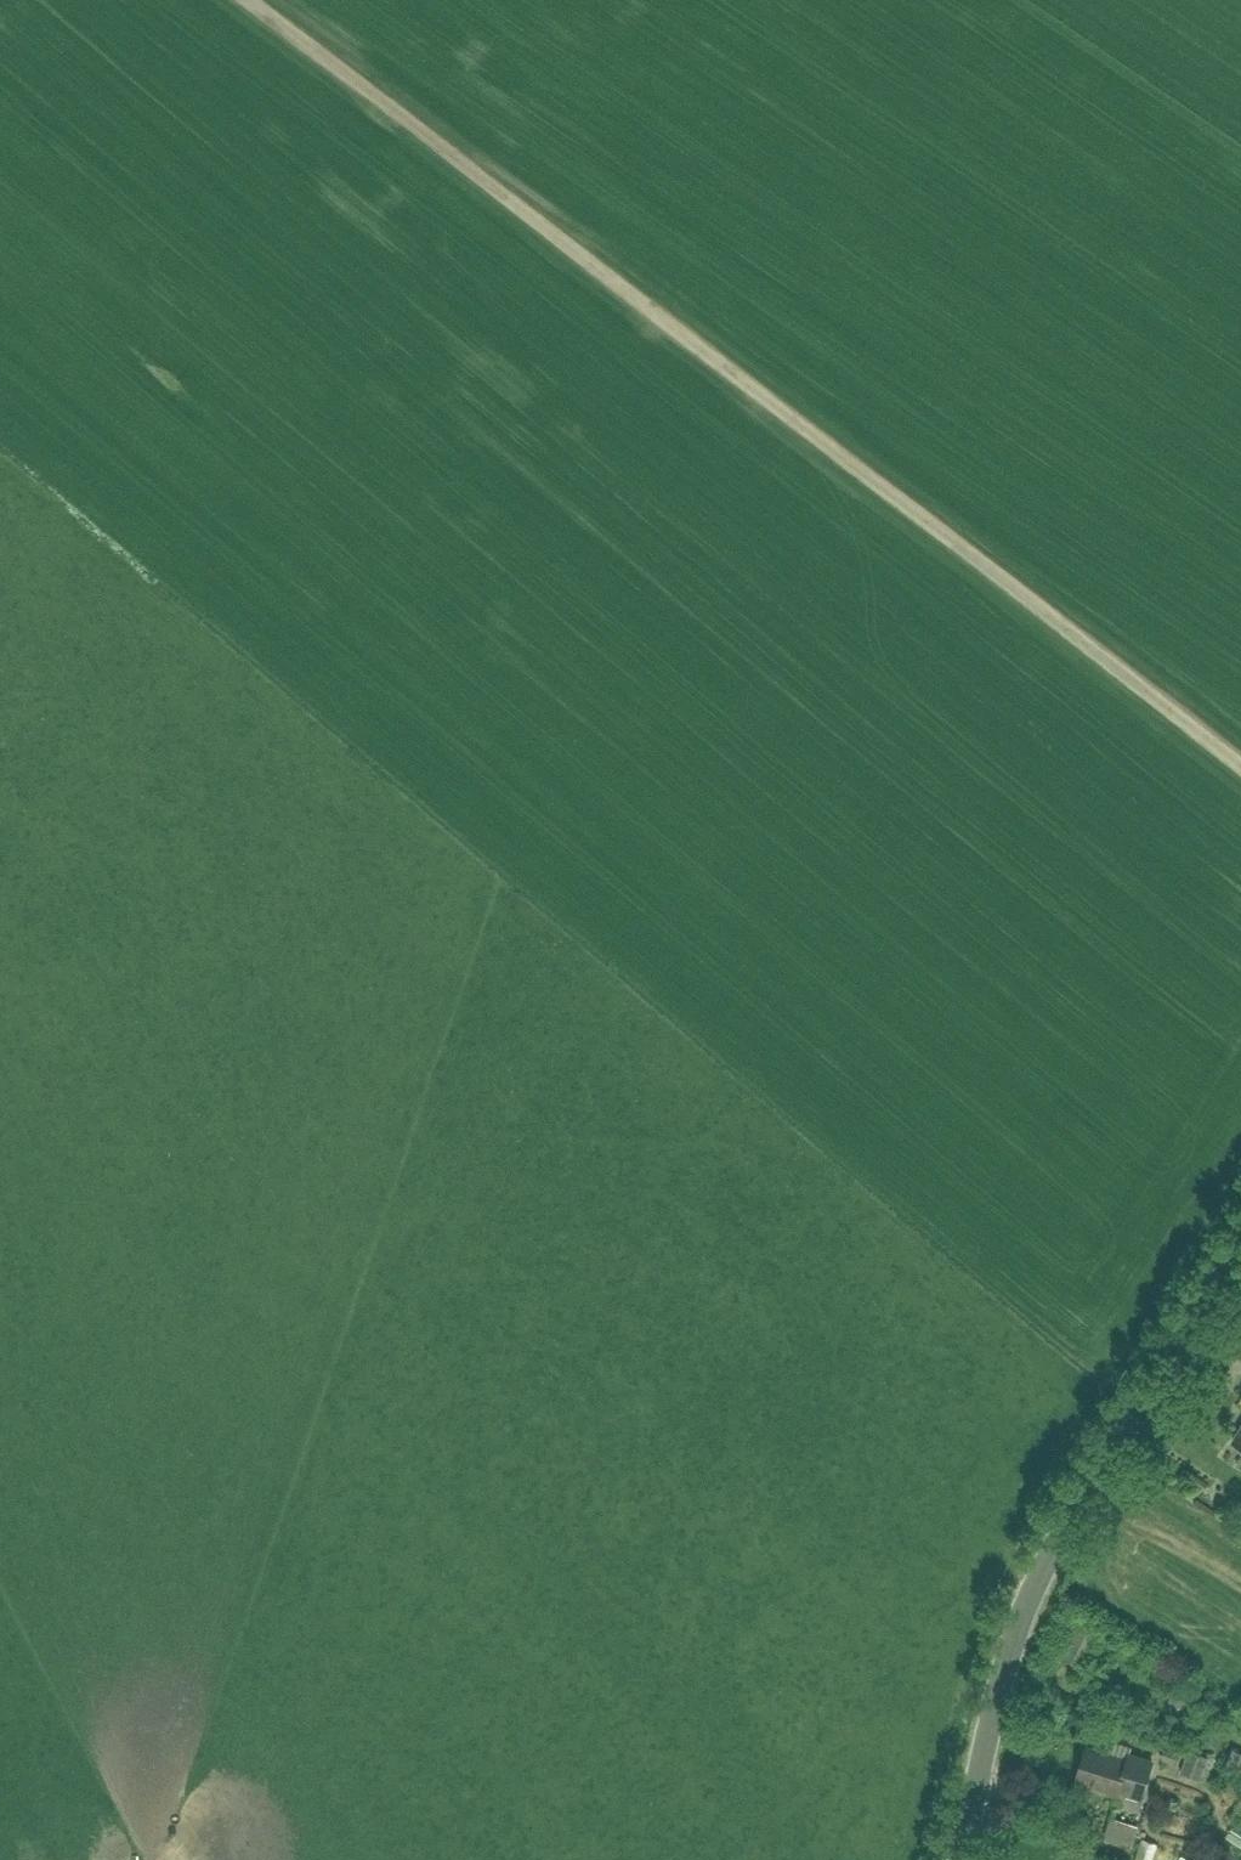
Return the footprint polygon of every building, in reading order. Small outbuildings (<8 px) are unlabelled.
[(1232,1444),(1240,1449),(1240,1429),(1232,1444)] [(1098,1638),(1070,1625),(1055,1655),(1083,1668),(1098,1638)] [(1194,1691),(1177,1683),(1169,1701),(1185,1709),(1194,1691)] [(1141,1798),(1152,1761),(1129,1754),(1127,1760),(1086,1747),(1075,1782),(1117,1795),(1118,1792),(1141,1798)] [(1225,1769),(1240,1778),(1240,1753),(1234,1750),(1225,1769)] [(1190,1752),(1181,1774),(1201,1782),(1210,1760),(1190,1752)]
